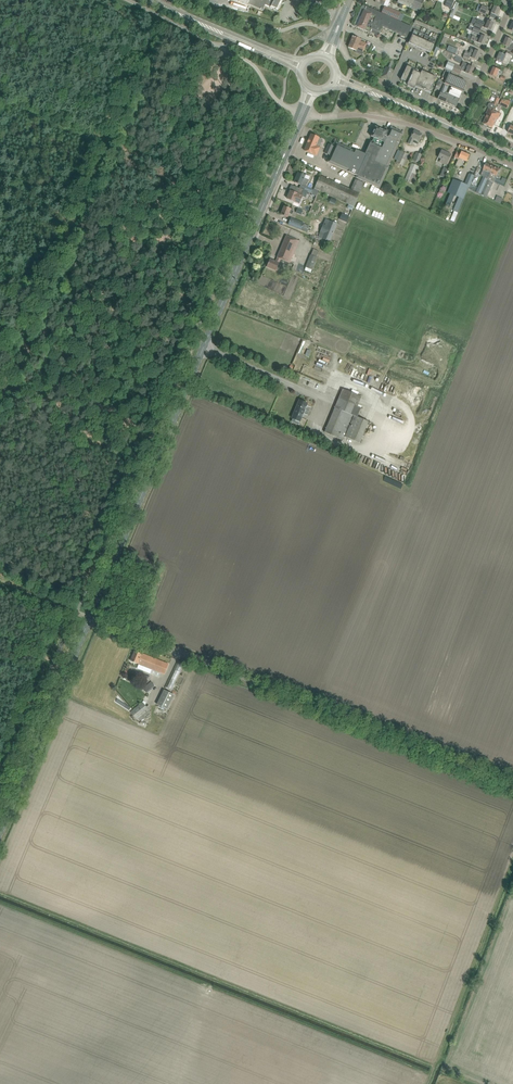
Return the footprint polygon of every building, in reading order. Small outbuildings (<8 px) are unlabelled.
[(263,10),(265,5),(270,7),(277,11),(281,4),(284,3),(285,1),(283,0),(239,0),(263,10)] [(418,11),(423,0),(399,0),(398,2),(418,11)] [(447,1),(445,6),(451,8),(452,7),(453,4),(454,0),(447,0),(447,1)] [(451,14),(450,17),(453,18),(454,15),(459,5),(456,4),(452,14),(451,14)] [(491,13),(492,13),(497,15),(500,8),(494,5),(491,4),(490,8),(493,9),(491,13)] [(479,5),(476,10),(479,12),(485,15),(488,8),(482,5),(482,6),(479,5)] [(364,11),(357,27),(376,35),(377,38),(381,37),(379,33),(382,27),(393,32),(407,38),(412,27),(398,20),(382,13),(365,6),(366,6),(364,11)] [(382,13),(398,20),(401,13),(396,11),(385,6),(382,13)] [(475,23),(473,27),(480,30),(482,26),(491,30),(494,22),(488,20),(486,23),(477,19),(475,24),(475,23)] [(408,43),(430,53),(436,40),(414,30),(408,43)] [(467,38),(478,43),(484,45),(487,38),(481,35),(480,39),(476,37),(472,35),(472,36),(469,34),(467,38)] [(353,36),(351,42),(365,48),(365,47),(366,44),(367,44),(363,42),(362,43),(360,42),(361,39),(353,36)] [(507,49),(512,51),(512,49),(512,40),(511,39),(506,37),(503,45),(506,46),(505,49),(507,49)] [(365,48),(351,42),(348,47),(356,51),(357,49),(363,52),(365,48)] [(449,45),(447,50),(456,54),(458,49),(449,45)] [(472,57),(473,58),(478,60),(481,53),(475,50),(471,48),(469,53),(460,49),(458,52),(462,54),(461,57),(469,60),(470,57),(472,57)] [(497,60),(502,62),(508,64),(512,55),(507,52),(506,54),(500,52),(497,60)] [(375,60),(385,64),(388,58),(377,53),(375,60)] [(449,62),(446,68),(460,74),(461,71),(465,72),(466,73),(471,75),(474,68),(470,65),(469,65),(463,62),(461,66),(461,67),(455,64),(449,62)] [(420,74),(416,72),(415,71),(415,70),(412,68),(407,66),(401,79),(405,81),(408,82),(407,84),(415,88),(416,84),(426,88),(426,89),(430,91),(436,77),(422,70),(420,74)] [(393,70),(391,69),(386,67),(382,77),(388,80),(393,70)] [(500,70),(499,69),(494,67),(491,75),(497,77),(500,70)] [(449,74),(445,83),(452,86),(463,91),(466,83),(466,81),(449,74)] [(440,94),(438,99),(445,102),(446,102),(456,106),(463,91),(451,86),(449,93),(445,92),(448,87),(445,86),(446,86),(445,85),(445,86),(444,85),(440,94)] [(483,123),(488,125),(494,111),(495,108),(499,98),(496,97),(493,104),(491,103),(489,103),(488,106),(489,108),(487,111),(489,111),(483,123)] [(502,99),(499,104),(507,108),(508,108),(511,101),(504,98),(503,100),(502,99)] [(494,111),(488,125),(492,128),(498,116),(499,116),(500,113),(494,111)] [(362,126),(356,140),(360,142),(366,128),(362,126)] [(356,177),(377,187),(380,188),(390,167),(389,166),(404,134),(402,133),(391,128),(389,130),(387,129),(385,130),(385,131),(375,127),(371,136),(374,138),(372,142),(371,141),(365,154),(356,150),(355,151),(336,142),(327,162),(357,176),(356,177)] [(419,141),(422,134),(414,130),(412,135),(408,143),(411,145),(414,139),(419,141)] [(311,135),(305,151),(312,154),(316,155),(319,148),(323,139),(311,135)] [(439,162),(447,165),(451,154),(441,150),(438,158),(441,159),(439,162)] [(396,163),(403,166),(408,154),(402,151),(396,163)] [(412,160),(418,163),(422,155),(416,152),(412,160)] [(457,153),(454,157),(458,159),(455,166),(459,167),(462,159),(466,161),(469,155),(461,152),(460,154),(457,153)] [(405,180),(408,182),(407,184),(412,185),(420,167),(412,163),(405,180)] [(484,168),(482,173),(485,174),(489,176),(490,176),(491,173),(490,173),(493,166),(486,163),(484,168)] [(482,193),(481,195),(486,197),(487,197),(493,182),(494,183),(494,182),(496,178),(498,174),(500,169),(493,166),(490,173),(491,173),(490,176),(489,176),(488,179),(484,187),(482,193)] [(313,189),(306,186),(308,181),(309,180),(304,178),(305,176),(298,173),(294,182),(305,187),(304,190),(312,193),(313,189)] [(315,187),(314,189),(354,207),(364,183),(356,179),(351,190),(320,176),(315,187)] [(483,177),(480,184),(484,187),(488,179),(483,177)] [(454,179),(448,193),(459,197),(458,200),(459,201),(455,212),(454,211),(450,220),(454,222),(467,191),(468,188),(469,186),(470,187),(472,182),(467,180),(465,184),(454,179)] [(289,194),(287,198),(295,202),(295,201),(300,203),(302,196),(303,196),(301,195),(303,190),(299,188),(297,187),(294,192),(291,190),(289,194)] [(359,196),(355,204),(359,206),(363,198),(359,196)] [(340,213),(346,203),(340,201),(335,211),(340,213)] [(280,214),(285,216),(287,217),(289,214),(292,215),(294,211),(291,209),(284,206),(280,214)] [(342,214),(340,219),(347,222),(349,217),(342,214)] [(288,224),(302,230),(305,223),(291,218),(288,224)] [(324,224),(320,232),(324,233),(322,239),(330,242),(337,224),(330,220),(327,225),(324,224)] [(267,267),(272,269),(276,270),(280,259),(289,263),(293,254),(299,241),(291,238),(286,235),(276,257),(277,257),(275,262),(270,259),(267,267)] [(314,249),(311,255),(305,267),(312,270),(320,251),(314,249)] [(324,433),(343,440),(345,437),(360,443),(369,422),(357,417),(362,406),(359,405),(362,397),(343,389),(324,433)] [(299,422),(305,409),(307,404),(299,400),(291,418),(299,422)] [(403,444),(405,439),(394,436),(392,443),(395,444),(395,443),(399,444),(399,443),(403,444)] [(131,661),(136,663),(138,664),(154,670),(153,675),(158,677),(160,673),(164,674),(166,669),(169,664),(135,651),(131,661)] [(178,663),(167,688),(172,690),(183,665),(178,663)] [(151,682),(143,689),(147,693),(155,686),(151,682)] [(164,690),(157,705),(167,710),(174,695),(164,690)] [(138,719),(140,721),(151,712),(149,710),(151,708),(149,705),(146,707),(143,702),(130,712),(136,720),(138,719)]
